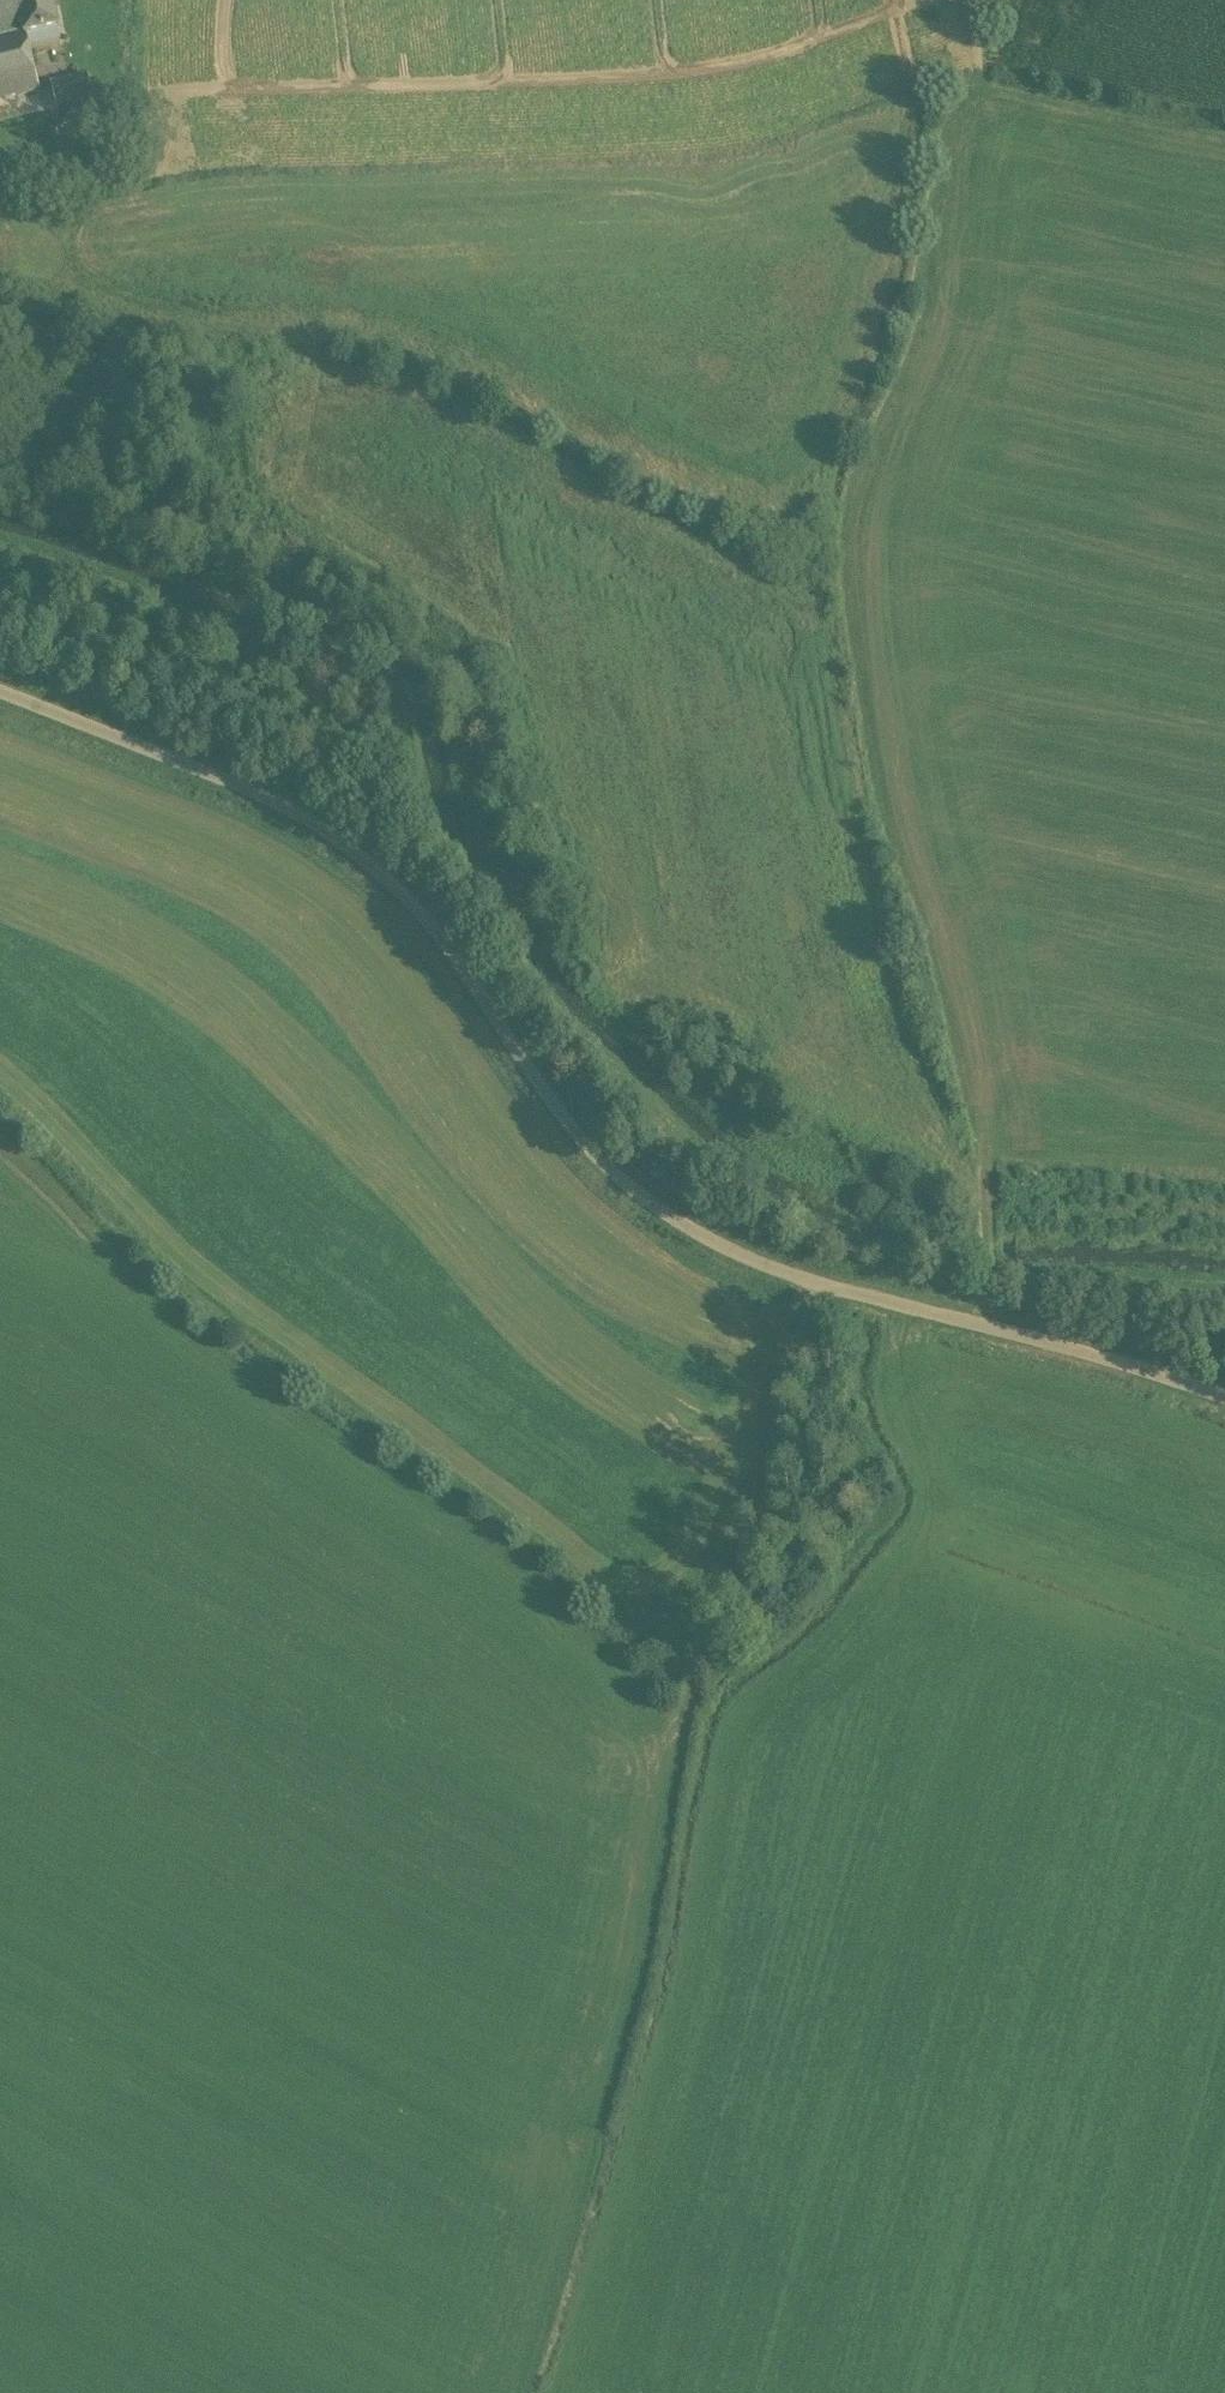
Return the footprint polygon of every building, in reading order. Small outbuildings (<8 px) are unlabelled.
[(38,90),(24,35),(58,27),(52,0),(0,0),(0,99),(38,90)] [(76,113),(73,103),(93,98),(87,73),(49,82),(55,108),(64,105),(67,116),(76,113)]
